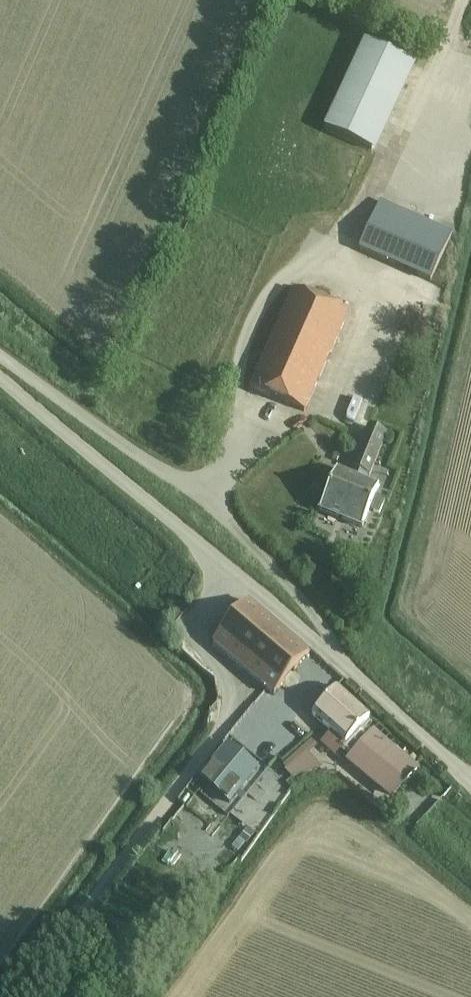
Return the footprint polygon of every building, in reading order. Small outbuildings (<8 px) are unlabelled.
[(382,42),(344,130),(396,153),(434,65),(382,42)] [(429,283),(450,235),(378,203),(357,250),(429,283)] [(304,413),(347,315),(292,291),(249,389),(304,413)] [(361,528),(369,510),(378,514),(384,501),(374,497),(378,488),(363,482),(365,476),(368,477),(385,435),(367,427),(350,470),(355,472),(353,478),(335,471),(319,511),(361,528)] [(247,602),(213,644),(274,696),(309,655),(247,602)] [(341,749),(352,758),(347,763),(390,799),(416,768),(374,732),(367,740),(358,731),(369,718),(336,688),(312,715),(332,733),(322,744),(335,756),(341,749)] [(229,743),(200,777),(229,802),(259,768),(229,743)] [(276,773),(260,796),(280,809),(296,786),(276,773)] [(197,802),(191,810),(201,817),(207,810),(197,802)] [(239,838),(245,842),(246,843),(254,834),(247,828),(239,838)] [(237,851),(245,842),(239,838),(232,846),(237,851)]
